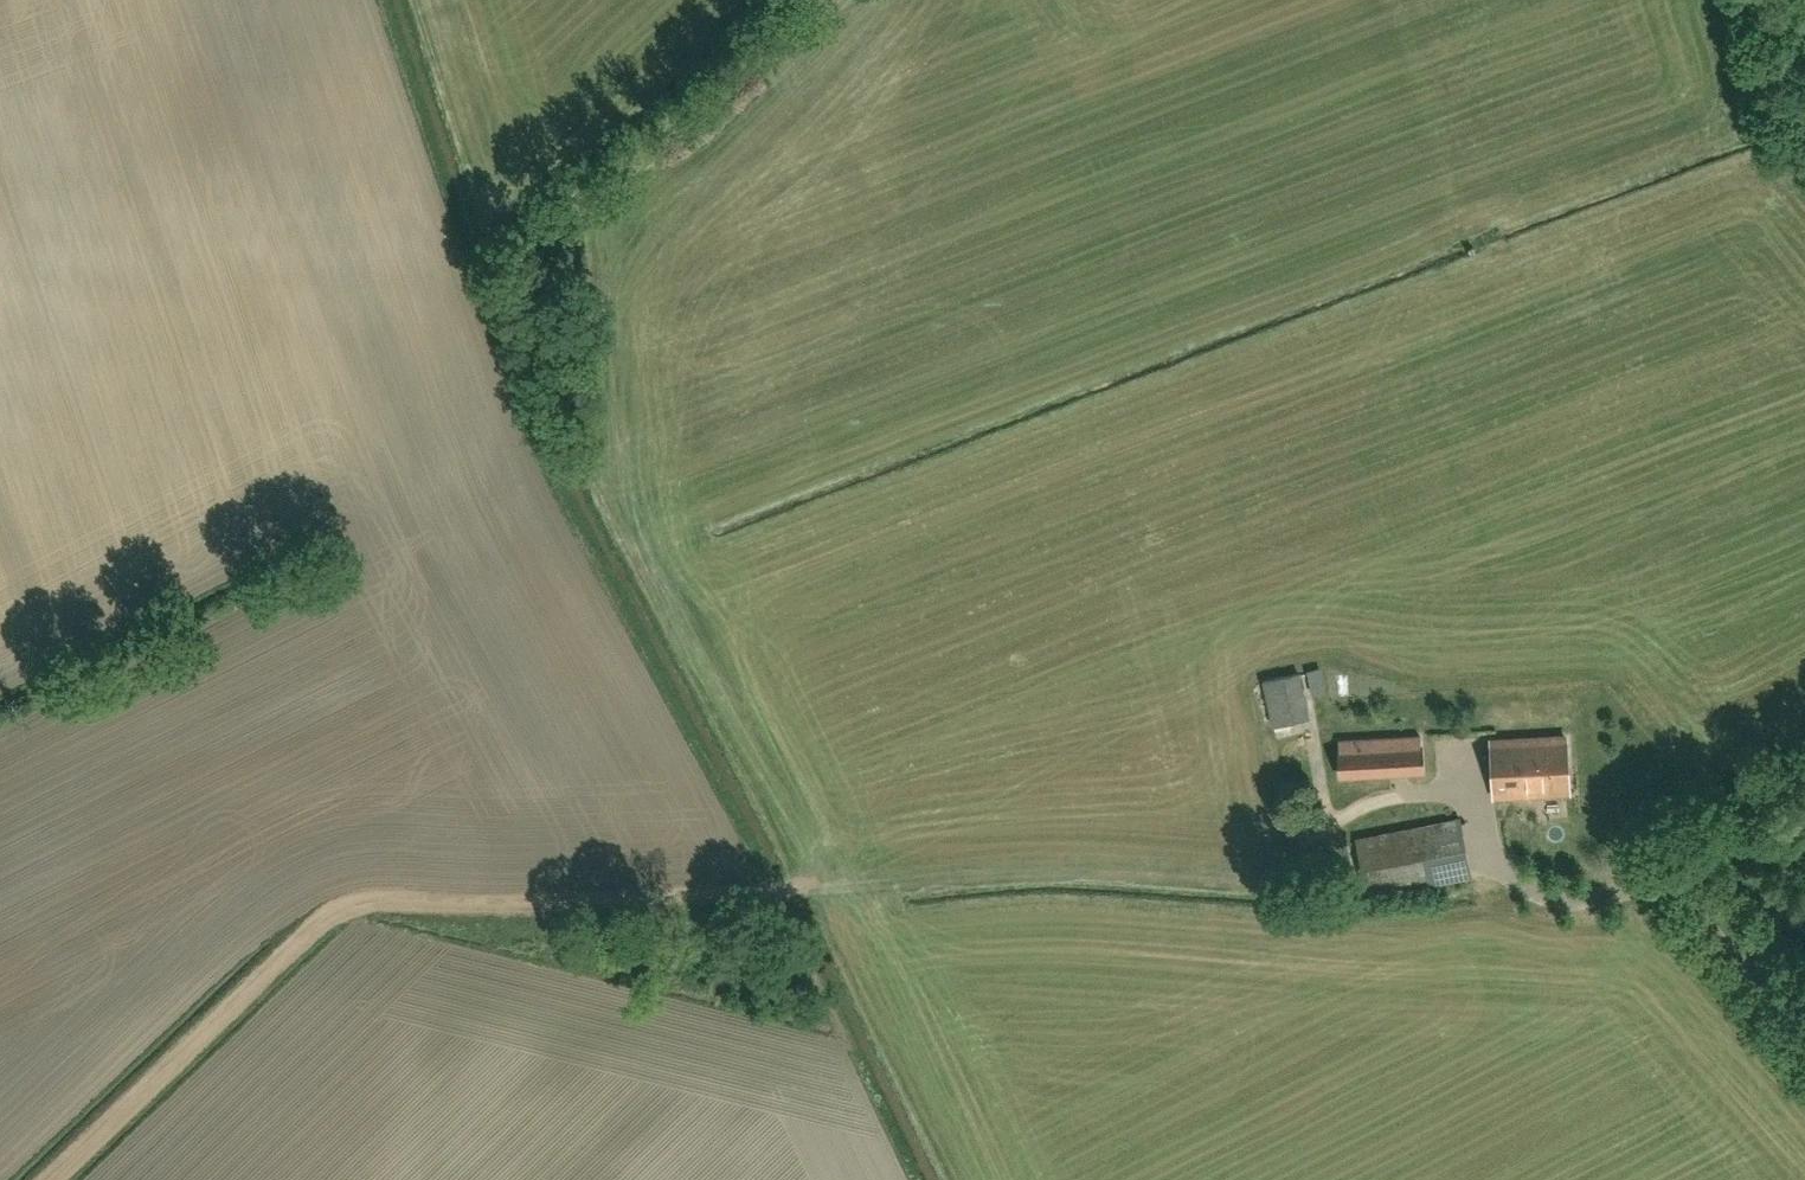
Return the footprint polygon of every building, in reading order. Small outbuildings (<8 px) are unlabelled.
[(1285,786),(1317,779),(1305,725),(1311,724),(1300,672),(1261,680),(1285,786)] [(1493,797),(1568,792),(1565,737),(1490,742),(1493,797)] [(1433,777),(1431,749),(1397,751),(1397,748),(1366,750),(1326,753),(1327,775),(1368,772),(1369,784),(1399,782),(1399,780),(1433,777)] [(1469,872),(1500,866),(1493,832),(1463,838),(1459,820),(1355,840),(1366,896),(1470,876),(1469,872)]
